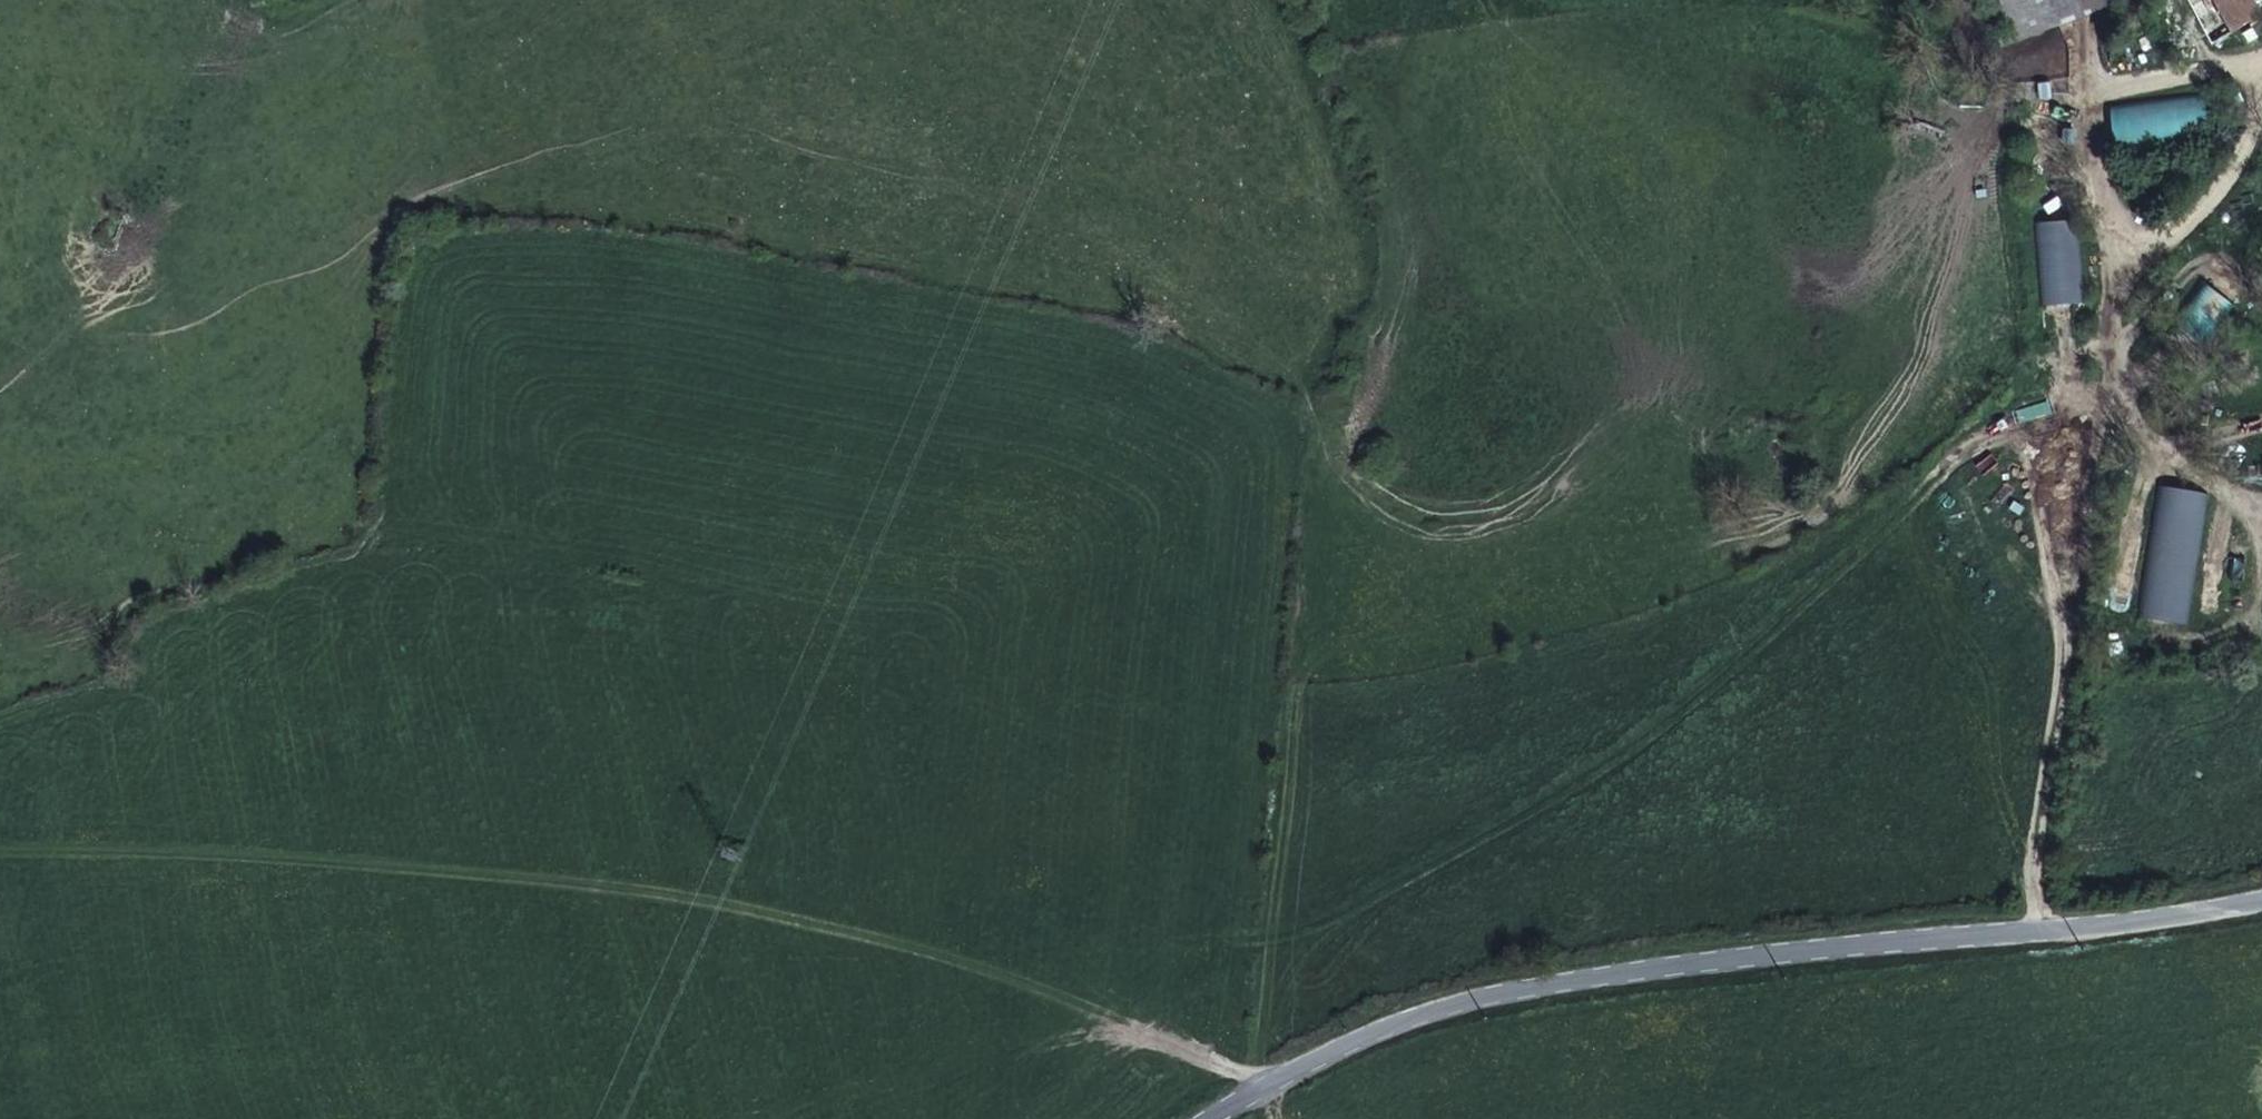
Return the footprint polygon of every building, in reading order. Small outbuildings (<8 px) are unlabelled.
[(1992,22),(2015,13),(2025,39),(2134,0),(1984,0),(1992,22)] [(2251,38),(2245,9),(2234,11),(2232,0),(2194,0),(2205,45),(2251,38)] [(2015,13),(1992,22),(2000,47),(2025,39),(2015,13)]
